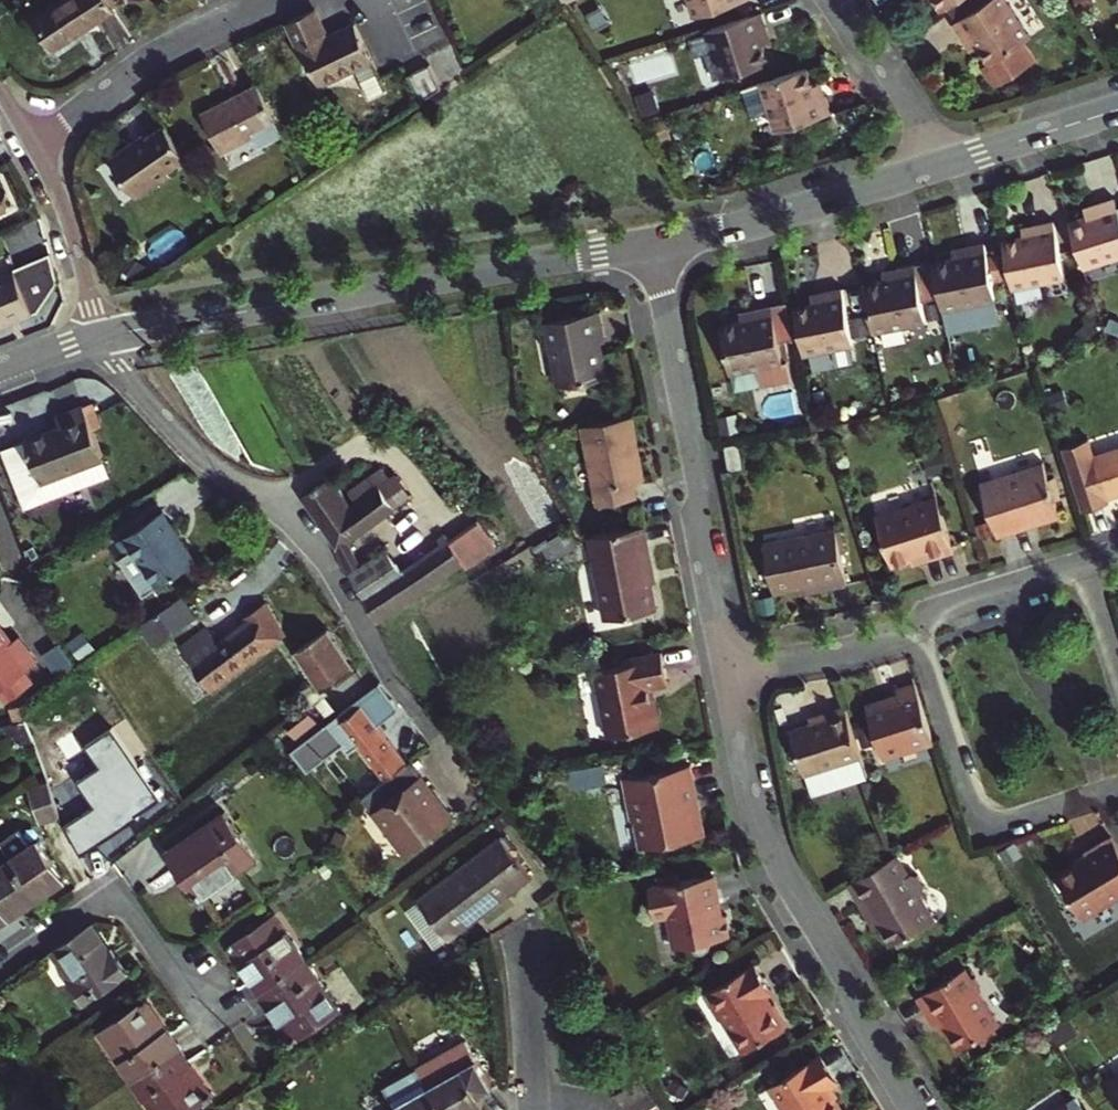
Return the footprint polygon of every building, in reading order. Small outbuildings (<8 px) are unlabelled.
[(114,4),(111,0),(63,0),(37,18),(56,44),(114,4)] [(696,11),(737,0),(693,0),(696,11)] [(947,8),(959,0),(941,0),(947,8)] [(1031,33),(1009,0),(982,0),(953,19),(964,35),(972,29),(981,42),(991,59),(984,64),(996,83),(1033,59),(1021,40),(1031,33)] [(295,48),(300,47),(315,82),(353,65),(367,94),(382,84),(384,82),(378,71),(356,24),(355,22),(324,35),(311,8),(306,11),(283,21),(295,48)] [(756,13),(713,27),(728,76),(783,59),(778,42),(767,45),(762,30),(756,13)] [(778,42),(773,26),(762,30),(767,45),(778,42)] [(981,42),(972,29),(964,35),(972,48),(981,42)] [(634,79),(678,74),(675,50),(631,55),(634,79)] [(436,83),(423,57),(404,69),(417,96),(436,83)] [(809,67),(763,81),(779,131),(834,115),(829,97),(819,100),(815,85),(809,67)] [(259,140),(281,130),(258,82),(202,110),(220,146),(255,130),(259,140)] [(829,97),(824,82),(815,85),(819,100),(829,97)] [(165,123),(147,136),(145,133),(110,157),(149,213),(169,199),(157,182),(172,171),(168,165),(186,153),(165,123)] [(1071,221),(1086,266),(1117,257),(1117,196),(1103,201),(1106,210),(1091,215),(1071,221)] [(1106,210),(1103,201),(1089,205),(1091,215),(1106,210)] [(1026,238),(1005,242),(1015,289),(1069,278),(1056,221),(1039,225),(1041,235),(1026,238)] [(1041,235),(1039,225),(1023,228),(1026,238),(1041,235)] [(985,243),(966,247),(968,257),(954,260),(935,263),(944,312),(996,301),(985,243)] [(968,257),(966,247),(952,250),(954,260),(968,257)] [(62,275),(56,250),(0,271),(0,324),(43,307),(62,281),(62,275)] [(917,266),(895,270),(897,279),(882,282),(867,286),(876,331),(928,322),(924,302),(917,266)] [(897,279),(895,270),(880,273),(882,282),(897,279)] [(835,301),(819,304),(798,309),(825,352),(862,345),(850,288),(833,291),(835,301)] [(835,301),(833,291),(817,294),(819,304),(835,301)] [(797,338),(789,301),(775,304),(783,341),(797,338)] [(775,304),(758,307),(760,317),(744,320),(724,324),(734,372),(787,362),(783,341),(775,304)] [(760,317),(758,307),(742,311),(744,320),(760,317)] [(825,352),(798,309),(797,309),(806,356),(825,352)] [(605,342),(600,311),(544,321),(557,386),(608,377),(601,342),(605,342)] [(69,416),(2,442),(24,501),(107,470),(81,398),(65,404),(69,416)] [(643,477),(631,414),(580,423),(596,503),(637,496),(634,479),(643,477)] [(1108,497),(1117,494),(1117,447),(1096,454),(1091,438),(1065,447),(1085,510),(1110,502),(1108,497)] [(745,468),(740,441),(726,443),(731,470),(745,468)] [(347,490),(354,499),(348,504),(327,474),(300,493),(337,545),(344,560),(353,555),(346,537),(393,503),(378,482),(389,474),(382,464),(347,490)] [(1027,522),(1064,512),(1049,466),(1015,476),(1014,470),(983,479),(1000,535),(1029,527),(1027,522)] [(410,490),(395,470),(389,474),(378,482),(393,503),(410,490)] [(955,549),(940,495),(878,513),(892,562),(924,553),(926,558),(955,549)] [(117,535),(127,550),(118,557),(144,592),(197,553),(160,505),(117,535)] [(463,567),(493,547),(473,520),(444,539),(460,562),(463,567)] [(648,544),(644,524),(590,537),(608,616),(657,604),(643,545),(648,544)] [(832,582),(851,578),(840,525),(769,539),(778,588),(831,577),(832,582)] [(460,562),(444,539),(409,562),(394,539),(356,563),(347,567),(350,574),(376,618),(460,562)] [(347,567),(356,563),(353,555),(344,560),(347,567)] [(173,632),(195,616),(180,595),(158,611),(173,632)] [(264,599),(241,614),(246,621),(213,644),(204,632),(183,646),(206,680),(282,627),(264,599)] [(40,661),(21,636),(13,642),(0,624),(0,692),(8,703),(35,683),(26,671),(40,661)] [(259,675),(268,687),(294,667),(311,693),(305,697),(311,705),(327,692),(323,687),(354,666),(327,627),(280,660),(259,675)] [(596,666),(610,734),(659,725),(650,684),(669,680),(663,648),(625,655),(626,661),(596,666)] [(339,740),(345,748),(354,741),(383,778),(384,777),(393,770),(403,762),(373,723),(398,704),(379,681),(367,690),(357,698),(327,721),(290,749),(303,768),(318,756),(320,758),(326,753),(325,751),(339,740)] [(903,698),(871,708),(887,759),(940,742),(920,681),(900,688),(903,698)] [(814,723),(793,730),(808,775),(864,757),(848,706),(830,712),(832,717),(814,723)] [(830,712),(812,718),(814,723),(832,717),(830,712)] [(120,723),(94,739),(108,761),(84,776),(101,802),(70,822),(86,846),(166,797),(120,723)] [(393,770),(384,777),(383,778),(359,797),(404,853),(452,816),(408,759),(405,760),(403,762),(393,770)] [(609,764),(575,766),(576,781),(610,779),(609,764)] [(645,843),(706,831),(693,769),(625,782),(633,820),(640,824),(645,843)] [(63,813),(51,782),(33,789),(45,819),(63,813)] [(201,896),(259,857),(227,812),(170,850),(201,896)] [(4,838),(15,853),(43,891),(66,875),(39,836),(30,842),(20,827),(4,838)] [(1090,852),(1094,858),(1062,878),(1088,920),(1117,902),(1117,841),(1116,837),(1090,852)] [(441,941),(525,878),(494,838),(410,901),(441,941)] [(355,857),(346,844),(334,850),(344,864),(355,857)] [(0,919),(43,891),(15,853),(0,863),(0,919)] [(854,883),(864,900),(871,897),(887,924),(899,945),(941,919),(926,893),(927,887),(919,873),(913,872),(902,854),(896,857),(854,883)] [(651,882),(657,914),(670,911),(676,944),(693,941),(694,946),(696,949),(700,951),(704,951),(707,950),(710,948),(713,945),(713,941),(712,937),(733,933),(729,912),(721,913),(719,900),(722,900),(717,871),(651,882)] [(887,924),(871,897),(864,900),(881,929),(887,924)] [(286,931),(276,916),(270,919),(281,935),(286,931)] [(258,990),(305,959),(286,931),(281,935),(270,919),(230,947),(258,990)] [(91,924),(53,949),(71,975),(68,977),(84,1001),(128,972),(112,949),(109,951),(91,924)] [(291,1039),(337,1008),(305,959),(258,990),(291,1039)] [(710,1007),(719,1022),(727,1022),(744,1050),(788,1025),(775,1003),(771,1005),(765,996),(773,990),(756,962),(708,991),(713,1000),(710,1007)] [(921,997),(941,1028),(948,1024),(964,1049),(1002,1025),(986,1002),(989,996),(981,984),(975,984),(966,969),(921,997)] [(148,1002),(102,1033),(132,1076),(178,1044),(148,1002)] [(178,1044),(132,1076),(155,1109),(183,1109),(210,1091),(178,1044)] [(839,1080),(822,1052),(817,1055),(833,1083),(839,1080)] [(493,1083),(476,1055),(447,1073),(437,1056),(420,1067),(422,1071),(429,1083),(445,1109),(465,1109),(485,1098),(480,1090),(493,1083)] [(779,1109),(840,1109),(826,1087),(833,1083),(817,1055),(769,1083),(775,1094),(774,1102),(779,1109)] [(422,1071),(381,1097),(387,1108),(429,1083),(422,1071)] [(1109,1083),(1117,1097),(1117,1077),(1109,1083)] [(429,1083),(387,1108),(383,1109),(445,1109),(429,1083)] [(658,1101),(643,1109),(662,1109),(658,1101)]
